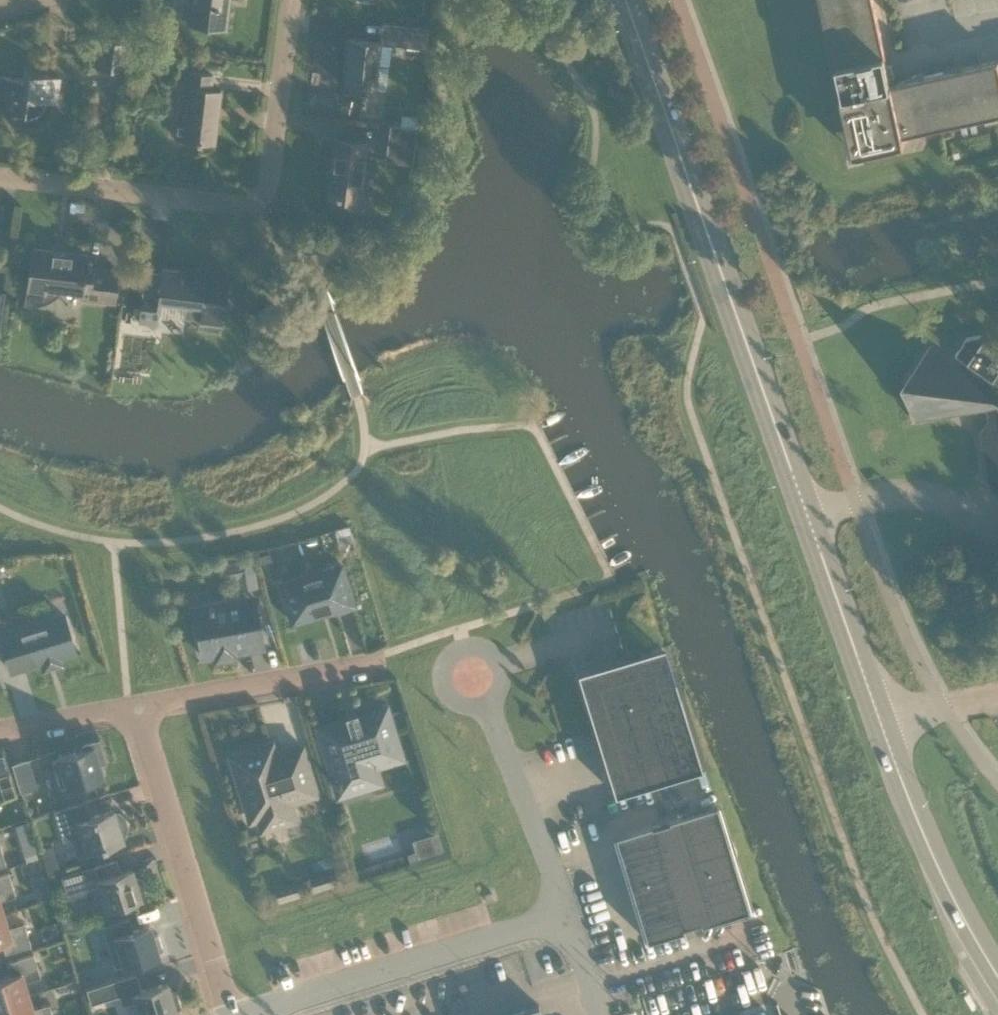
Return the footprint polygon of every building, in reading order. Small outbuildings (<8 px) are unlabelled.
[(214,23),(226,24),(229,0),(188,0),(186,19),(214,23)] [(981,62),(924,75),(923,71),(906,77),(906,79),(891,82),(889,75),(896,73),(891,60),(886,62),(885,55),(886,55),(874,0),(820,0),(834,66),(837,65),(843,92),(840,93),(853,153),(905,142),(903,133),(992,114),(981,62)] [(401,46),(426,50),(429,29),(404,26),(401,46)] [(344,87),(372,90),(379,39),(347,35),(344,57),(348,57),(344,87)] [(99,67),(122,70),(125,42),(102,39),(99,67)] [(981,62),(992,114),(997,113),(997,59),(981,62)] [(60,76),(37,73),(37,67),(24,65),(22,78),(0,75),(0,109),(2,113),(5,117),(9,120),(13,123),(17,125),(22,126),(27,126),(31,126),(36,124),(40,122),(44,120),(48,116),(51,112),(53,108),(54,104),(55,101),(57,102),(60,76)] [(220,90),(214,89),(209,88),(211,74),(186,71),(183,86),(188,87),(184,120),(177,119),(174,137),(212,142),(214,128),(220,90)] [(385,160),(411,163),(416,128),(389,125),(385,160)] [(951,142),(955,159),(995,150),(992,133),(951,142)] [(327,198),(359,202),(366,141),(334,137),(327,198)] [(31,246),(24,304),(29,304),(35,304),(41,303),(47,300),(52,298),(57,294),(57,288),(81,291),(81,297),(112,301),(116,268),(84,265),(86,253),(31,246)] [(161,273),(158,298),(159,298),(159,300),(185,303),(184,317),(199,319),(199,322),(214,323),(221,324),(227,277),(214,275),(180,271),(161,269),(161,273)] [(141,296),(138,322),(156,324),(157,316),(159,300),(159,298),(158,298),(141,296)] [(917,418),(992,405),(994,418),(991,419),(982,431),(993,486),(997,489),(997,342),(987,334),(968,339),(957,354),(993,379),(989,386),(931,347),(909,380),(917,418)] [(279,583),(292,622),(315,615),(313,611),(328,606),(330,610),(353,602),(340,563),(317,571),(318,575),(303,580),(302,576),(279,583)] [(213,654),(214,658),(214,660),(233,656),(232,651),(261,645),(253,598),(192,609),(200,656),(213,654)] [(64,615),(0,635),(0,642),(8,669),(74,649),(64,615)] [(666,652),(614,668),(613,664),(600,668),(601,672),(579,678),(614,794),(701,767),(666,652)] [(385,709),(358,717),(356,711),(345,715),(346,721),(320,729),(340,792),(378,781),(373,764),(399,756),(385,709)] [(51,759),(60,788),(102,774),(99,763),(104,761),(98,740),(81,746),(82,749),(51,759)] [(233,757),(251,818),(259,816),(263,827),(293,818),(288,801),(315,792),(301,749),(274,757),(271,745),(233,757)] [(12,765),(20,792),(36,787),(28,760),(12,765)] [(115,813),(114,809),(89,817),(84,802),(55,811),(64,839),(73,836),(80,857),(102,850),(101,845),(123,838),(122,834),(125,833),(127,827),(126,821),(123,816),(118,812),(115,813)] [(614,835),(646,937),(647,940),(683,929),(682,926),(699,921),(700,924),(713,920),(748,909),(716,804),(680,815),(668,818),(668,820),(651,825),(651,824),(614,835)] [(442,849),(437,834),(430,836),(435,852),(442,849)] [(56,856),(43,860),(47,872),(59,869),(56,856)] [(106,907),(140,896),(139,894),(145,892),(140,877),(134,878),(131,868),(120,871),(116,859),(60,876),(67,898),(100,887),(106,907)] [(15,895),(8,872),(0,875),(0,900),(15,895)] [(332,872),(309,879),(313,890),(335,883),(332,872)] [(275,889),(279,900),(298,894),(294,883),(275,889)] [(484,894),(487,901),(494,899),(492,892),(484,894)] [(117,905),(119,913),(130,909),(128,901),(117,905)] [(7,927),(3,914),(0,915),(0,941),(1,940),(4,953),(31,945),(23,922),(7,927)] [(128,917),(102,925),(115,967),(158,953),(157,951),(163,949),(158,934),(153,936),(149,925),(132,930),(128,917)] [(28,995),(24,981),(40,976),(33,953),(7,962),(11,974),(0,978),(0,1003),(28,995)] [(136,1002),(140,1014),(162,1014),(176,1011),(175,1008),(181,1006),(176,991),(170,993),(167,982),(141,990),(135,973),(86,988),(91,1004),(119,995),(123,1006),(136,1002)] [(0,1003),(0,1014),(52,1014),(49,1003),(32,1008),(28,995),(0,1003)] [(538,1005),(505,1014),(541,1014),(538,1005)]
